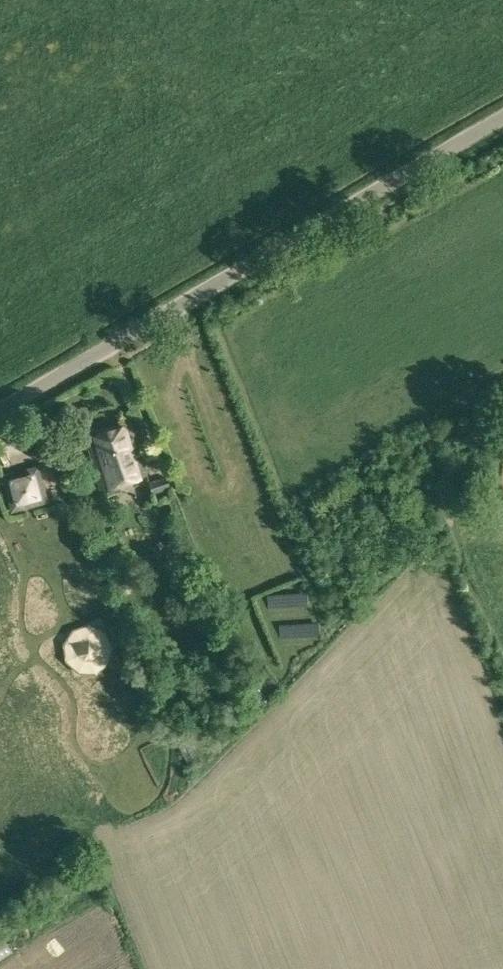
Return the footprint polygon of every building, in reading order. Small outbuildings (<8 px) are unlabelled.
[(87,437),(103,489),(148,475),(133,423),(87,437)] [(3,475),(12,510),(48,501),(38,466),(26,469),(27,472),(16,475),(15,472),(3,475)] [(60,470),(48,473),(54,497),(66,495),(60,470)] [(168,475),(150,480),(153,493),(171,488),(168,475)] [(124,501),(141,496),(138,485),(121,489),(124,501)] [(263,692),(248,675),(242,680),(257,698),(263,692)]
